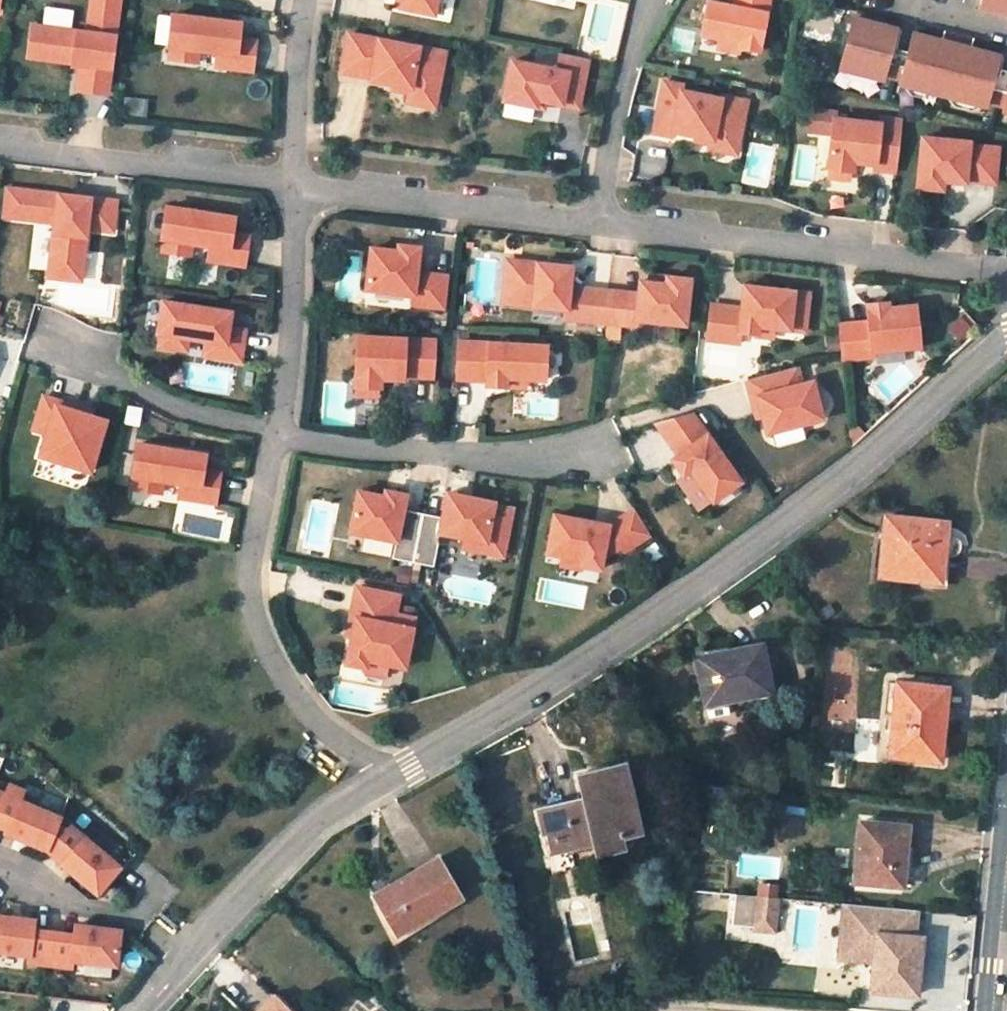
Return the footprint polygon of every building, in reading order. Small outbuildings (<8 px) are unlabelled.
[(119,0),(91,0),(87,32),(32,25),(28,57),(75,63),(76,59),(83,60),(79,90),(108,93),(119,0)] [(401,7),(434,13),(437,0),(402,0),(401,7)] [(771,0),(737,0),(736,5),(735,9),(728,8),(729,4),(712,0),(711,0),(704,33),(722,37),(742,41),(740,46),(761,50),(771,0)] [(982,5),(1006,12),(1006,0),(983,0),(982,5)] [(153,44),(166,46),(171,15),(158,13),(153,44)] [(234,37),(236,22),(173,14),(168,59),(196,61),(197,49),(216,52),(214,65),(251,70),(254,40),(234,37)] [(1000,54),(972,47),(974,39),(945,31),(942,39),(915,32),(910,50),(906,65),(889,61),(897,27),(855,16),(841,67),(884,78),(885,73),(903,78),(902,83),(987,104),(988,100),(1006,105),(1004,109),(1006,110),(1006,88),(992,84),(1000,54)] [(906,65),(910,50),(898,47),(903,29),(897,27),(889,61),(906,65)] [(437,96),(445,51),(348,33),(341,71),(371,76),(370,79),(394,83),(410,87),(409,92),(437,96)] [(740,46),(742,41),(722,37),(720,46),(739,50),(740,46)] [(579,107),(589,57),(561,52),(558,68),(512,59),(504,99),(537,106),(538,99),(545,100),(579,107)] [(1002,67),(1006,55),(1000,54),(992,84),(1006,88),(1006,68),(1002,67)] [(841,74),(839,86),(886,95),(888,83),(841,74)] [(697,133),(740,142),(749,99),(723,93),(722,97),(684,89),(685,83),(666,78),(655,129),(674,133),(675,129),(697,133)] [(409,92),(410,87),(394,83),(392,88),(409,92)] [(435,107),(437,96),(409,92),(407,101),(435,107)] [(147,99),(126,97),(124,112),(145,114),(147,99)] [(544,107),(545,100),(538,99),(537,106),(544,107)] [(831,132),(833,117),(835,117),(836,111),(809,108),(807,129),(831,132)] [(898,171),(903,119),(882,117),(881,122),(835,117),(833,117),(831,132),(827,166),(832,167),(851,169),(854,170),(855,161),(876,163),(876,168),(898,171)] [(737,152),(740,142),(697,133),(696,138),(712,141),(711,146),(737,152)] [(924,136),(919,185),(944,188),(945,179),(967,182),(967,178),(996,181),(1000,147),(971,144),(971,141),(924,136)] [(831,176),(851,178),(851,169),(832,167),(831,176)] [(116,200),(7,187),(3,216),(54,222),(48,276),(80,280),(86,228),(112,231),(116,200)] [(229,232),(231,216),(169,206),(163,250),(189,254),(192,242),(210,245),(208,259),(244,265),(249,235),(229,232)] [(49,237),(32,236),(31,268),(48,269),(49,237)] [(443,307),(447,275),(416,272),(418,253),(419,247),(398,245),(397,251),(370,248),(366,289),(413,294),(412,304),(443,307)] [(513,275),(515,259),(509,258),(507,274),(513,275)] [(609,290),(571,285),(573,266),(515,259),(513,275),(507,274),(504,300),(566,308),(567,308),(568,306),(578,307),(576,318),(606,321),(609,290)] [(667,284),(668,276),(651,274),(650,282),(667,284)] [(686,325),(691,279),(668,276),(667,284),(650,282),(641,281),(640,293),(609,290),(606,321),(637,325),(638,319),(686,325)] [(806,330),(811,292),(761,286),(746,285),(745,292),(743,307),(713,303),(709,338),(740,342),(742,331),(759,332),(760,325),(775,326),(806,330)] [(267,290),(252,288),(251,298),(265,300),(267,292),(267,290)] [(245,330),(225,327),(227,311),(166,301),(159,345),(186,349),(188,337),(207,340),(204,354),(241,360),(245,330)] [(921,345),(917,304),(890,307),(890,301),(869,303),(869,309),(870,320),(840,323),(843,353),(843,358),(875,355),(874,350),(921,345)] [(576,318),(578,307),(568,306),(567,308),(566,308),(565,317),(576,318)] [(773,337),(775,326),(760,325),(759,332),(758,335),(773,337)] [(433,377),(435,340),(358,336),(355,385),(358,386),(378,387),(381,387),(382,378),(403,379),(404,375),(433,377)] [(545,378),(547,345),(460,341),(458,379),(488,380),(488,385),(506,386),(507,377),(526,378),(545,378)] [(824,418),(814,380),(804,383),(799,365),(749,379),(754,397),(760,396),(764,415),(769,432),(824,418)] [(526,387),(526,378),(507,377),(506,386),(526,387)] [(378,395),(378,387),(358,386),(357,395),(378,395)] [(764,415),(760,396),(754,397),(759,416),(764,415)] [(92,472),(106,421),(93,417),(95,412),(43,398),(34,431),(47,435),(41,457),(92,472)] [(741,479),(693,412),(657,421),(680,454),(673,458),(684,473),(691,468),(697,475),(713,499),(741,479)] [(215,503),(220,473),(200,470),(202,454),(141,444),(134,488),(161,492),(163,480),(181,483),(179,497),(215,503)] [(697,475),(691,468),(684,473),(689,480),(697,475)] [(414,562),(424,513),(404,509),(406,500),(407,494),(386,490),(385,496),(358,491),(350,531),(397,541),(393,558),(414,562)] [(504,556),(513,508),(494,504),(495,502),(454,494),(448,492),(444,512),(443,517),(424,513),(414,562),(434,566),(441,533),(486,541),(484,551),(504,556)] [(625,549),(651,534),(635,508),(610,524),(555,514),(548,552),(565,555),(583,558),(582,564),(602,567),(603,557),(623,545),(625,549)] [(938,520),(887,516),(881,575),(922,577),(922,572),(938,574),(941,574),(943,555),(952,554),(957,550),(959,544),(958,541),(955,535),(952,534),(945,532),(945,526),(938,526),(938,520)] [(484,551),(486,541),(466,538),(464,547),(484,551)] [(582,564),(583,558),(565,555),(563,565),(581,567),(582,564)] [(411,570),(401,568),(399,579),(409,581),(411,570)] [(420,571),(413,570),(411,581),(418,582),(420,571)] [(405,667),(415,617),(396,614),(399,595),(357,586),(351,617),(356,618),(352,637),(347,663),(366,667),(368,660),(388,663),(405,667)] [(352,637),(356,618),(351,617),(347,636),(352,637)] [(717,653),(697,657),(702,682),(709,680),(713,702),(770,691),(761,644),(729,651),(729,656),(718,658),(717,653)] [(385,674),(388,663),(368,660),(366,667),(366,670),(385,674)] [(706,702),(713,702),(709,680),(702,682),(706,702)] [(894,730),(891,753),(941,757),(944,729),(936,729),(940,687),(891,682),(890,687),(888,687),(887,711),(889,712),(895,712),(894,730)] [(948,687),(940,687),(936,729),(944,729),(948,687)] [(584,797),(538,808),(544,833),(552,831),(557,852),(590,844),(590,842),(594,841),(596,849),(596,852),(624,845),(621,835),(640,832),(625,763),(578,774),(584,797)] [(5,794),(0,807),(0,826),(6,829),(5,832),(47,850),(58,825),(61,818),(20,801),(24,791),(10,784),(5,794)] [(907,824),(861,819),(856,880),(902,885),(907,824)] [(68,830),(58,825),(47,850),(63,863),(62,864),(97,893),(120,867),(71,826),(68,830)] [(590,842),(590,844),(557,852),(552,831),(544,833),(554,871),(577,866),(574,854),(596,849),(594,841),(590,842)] [(439,857),(377,893),(399,934),(462,897),(439,857)] [(777,895),(757,893),(754,926),(773,928),(777,895)] [(878,932),(916,936),(919,909),(846,902),(841,956),(876,959),(878,932)] [(48,931),(33,929),(35,919),(0,915),(0,951),(29,953),(28,961),(45,962),(48,931)] [(74,934),(48,931),(45,962),(71,966),(72,959),(116,964),(120,930),(76,924),(74,934)] [(916,936),(878,932),(876,959),(873,989),(918,993),(924,936),(916,936)] [(665,940),(660,951),(669,956),(674,946),(665,940)] [(275,995),(259,1010),(291,1010),(275,995)] [(493,997),(493,1006),(504,1006),(504,996),(493,997)]
